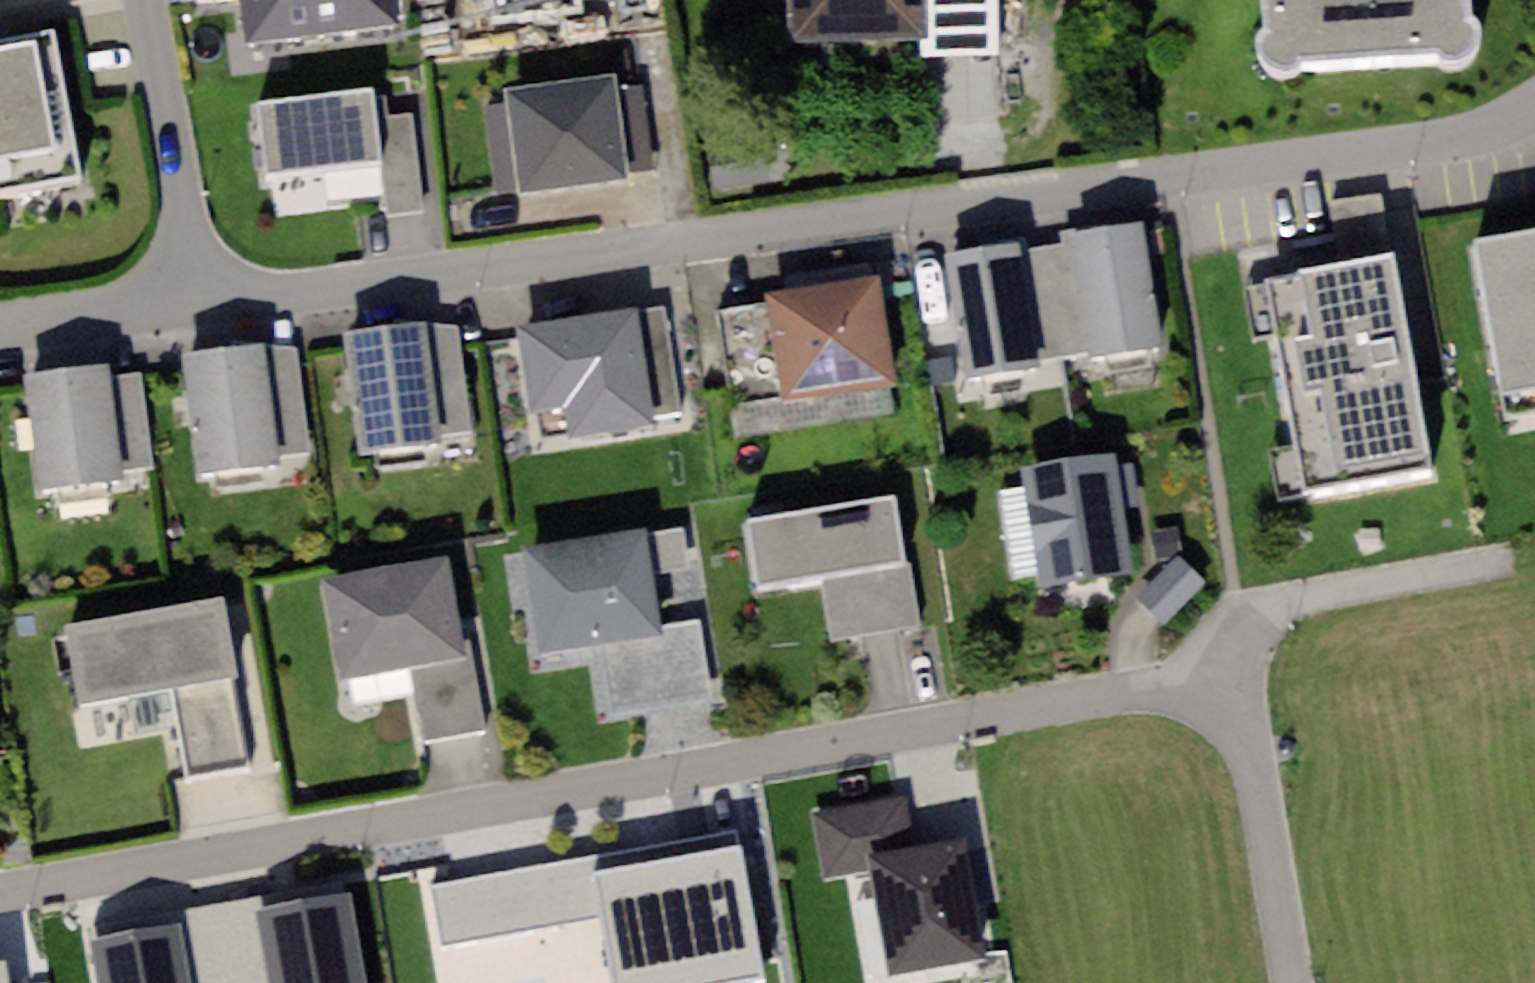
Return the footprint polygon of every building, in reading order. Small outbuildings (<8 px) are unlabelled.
[(248,44),(401,25),(398,0),(242,0),(248,44)] [(496,8),(565,0),(495,0),(496,8)] [(791,42),(926,39),(925,0),(790,0),(791,42)] [(926,39),(926,58),(998,56),(997,0),(925,0),(926,39)] [(1260,76),(1471,69),(1469,0),(1257,0),(1260,76)] [(0,37),(0,187),(83,173),(57,27),(0,37)] [(615,75),(504,89),(518,194),(629,180),(628,172),(617,86),(615,75)] [(644,83),(617,86),(628,172),(654,169),(644,83)] [(371,87),(264,101),(273,175),(381,162),(372,97),(371,87)] [(385,95),(372,97),(381,162),(386,219),(426,214),(415,113),(387,116),(385,95)] [(1331,202),(1341,261),(1395,252),(1385,194),(1331,202)] [(1064,244),(1045,247),(1063,358),(1163,343),(1145,221),(1062,233),(1064,244)] [(1472,242),(1498,390),(1534,384),(1534,231),(1472,242)] [(1020,243),(949,254),(968,374),(1063,358),(1045,247),(1021,251),(1020,243)] [(1431,459),(1395,252),(1341,261),(1267,275),(1305,482),(1431,459)] [(880,276),(765,293),(766,301),(779,396),(780,400),(895,384),(880,276)] [(779,396),(766,301),(717,307),(730,403),(779,396)] [(664,305),(634,310),(650,412),(679,408),(664,305)] [(634,310),(514,329),(528,413),(565,407),(570,437),(652,424),(650,412),(634,310)] [(426,322),(346,333),(361,449),(441,439),(439,428),(426,322)] [(459,326),(426,322),(439,428),(471,424),(459,326)] [(265,344),(184,353),(197,469),(278,460),(277,452),(265,344)] [(296,347),(265,344),(277,452),(307,447),(296,347)] [(953,356),(927,360),(931,385),(957,381),(953,356)] [(108,364),(23,375),(37,488),(122,477),(121,469),(109,376),(108,364)] [(140,372),(109,376),(121,469),(152,465),(140,372)] [(1115,453),(1024,469),(1044,585),(1135,570),(1115,453)] [(896,513),(750,538),(761,603),(826,592),(837,653),(917,640),(896,513)] [(652,522),(529,541),(544,632),(666,613),(652,522)] [(1178,528),(1153,530),(1155,555),(1181,553),(1178,528)] [(436,552),(326,573),(341,653),(452,632),(436,552)] [(1176,556),(1137,598),(1165,624),(1204,582),(1176,556)] [(231,606),(63,635),(78,722),(246,693),(231,606)] [(870,857),(915,850),(906,797),(812,813),(821,866),(870,857)] [(738,830),(562,862),(574,923),(607,917),(598,869),(740,843),(738,830)] [(870,857),(889,975),(985,960),(965,842),(915,850),(870,857)] [(740,843),(598,869),(607,917),(617,982),(718,982),(764,975),(740,843)] [(562,862),(432,886),(443,947),(574,923),(562,862)] [(259,912),(271,982),(365,982),(350,896),(259,912)] [(181,926),(191,982),(271,982),(259,912),(256,897),(178,910),(181,926)] [(92,941),(100,982),(191,982),(181,926),(92,941)] [(0,957),(0,982),(11,982),(7,956),(0,957)]
